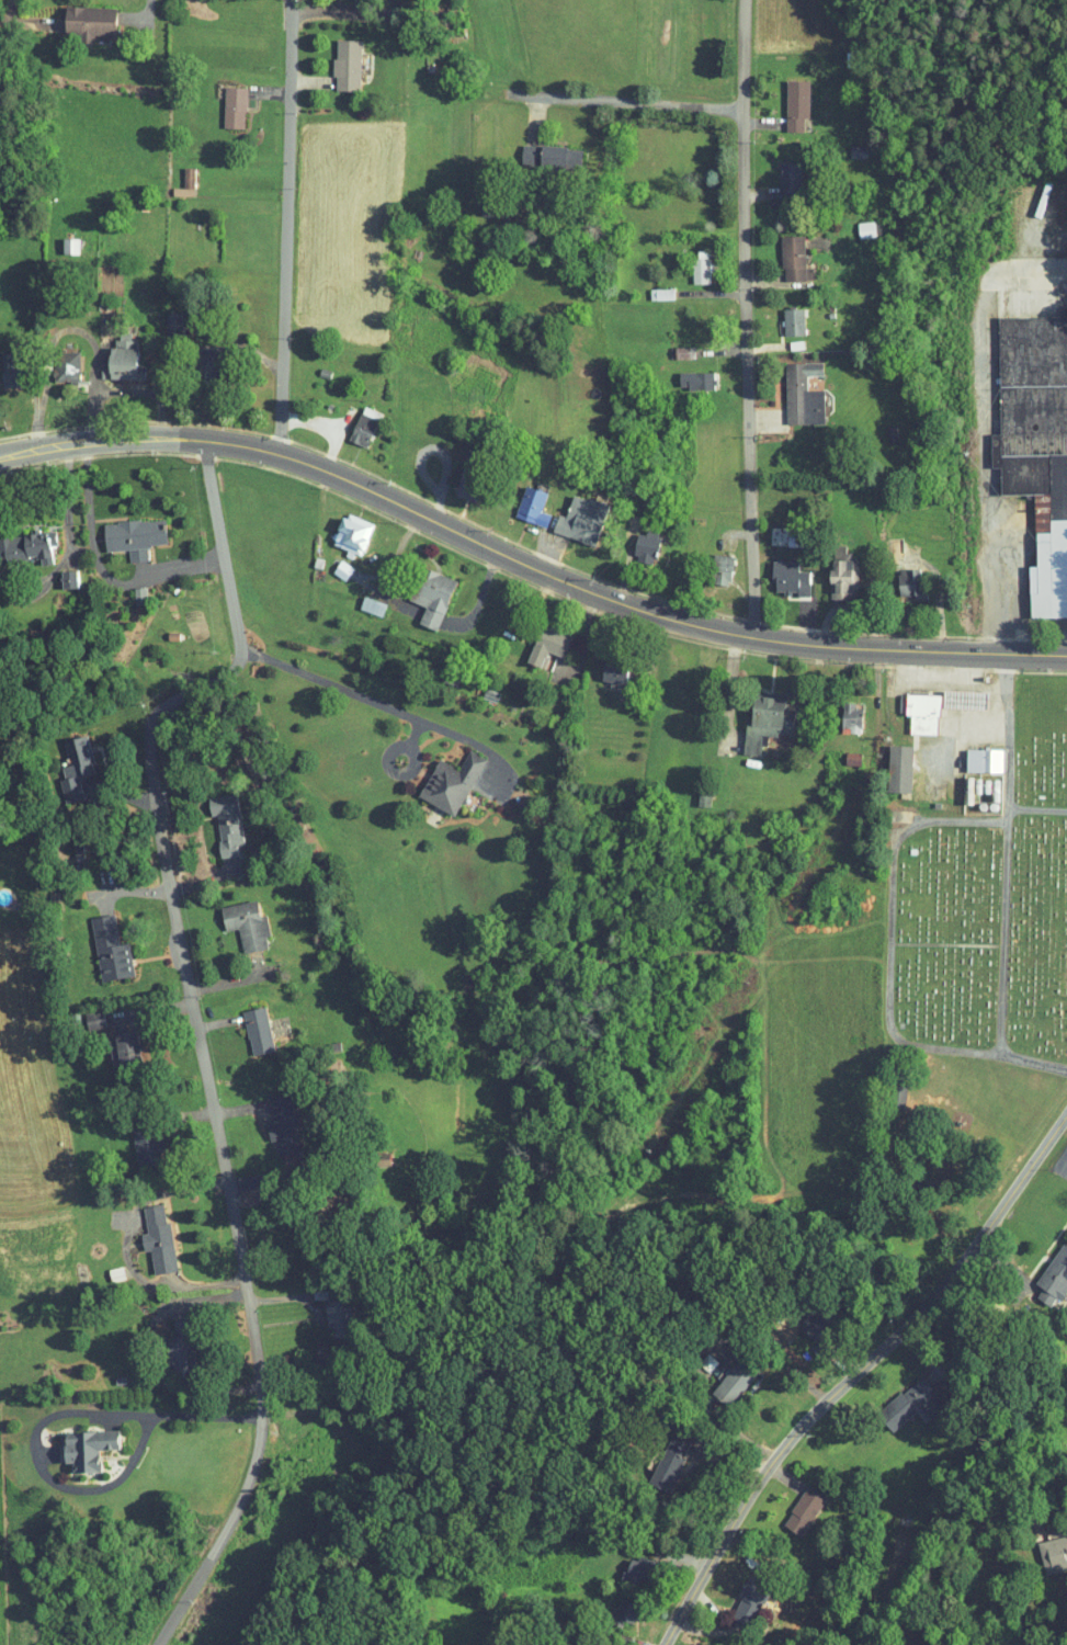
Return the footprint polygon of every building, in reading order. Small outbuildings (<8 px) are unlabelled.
[(67,28),(66,36),(102,37),(103,2),(51,0),(50,27),(67,28)] [(321,84),(346,85),(348,35),(322,34),(321,84)] [(772,124),(790,124),(791,111),(796,111),(796,73),(773,73),(772,124)] [(231,122),(233,82),(212,81),(210,121),(231,122)] [(523,139),(509,138),(508,157),(522,158),(523,139)] [(568,140),(527,139),(527,160),(567,162),(568,140)] [(789,155),(766,155),(765,186),(788,187),(789,155)] [(845,231),(862,230),(861,214),(844,215),(845,231)] [(769,228),(769,273),(801,273),(801,260),(791,261),(791,228),(769,228)] [(65,247),(65,231),(49,230),(49,246),(65,247)] [(679,251),(679,277),(696,276),(695,243),(684,243),(684,250),(679,251)] [(660,292),(660,281),(636,281),(637,293),(660,292)] [(770,329),(791,328),(790,301),(770,302),(770,329)] [(1023,559),(1017,559),(1017,611),(1066,610),(1066,309),(985,311),(987,426),(978,427),(979,461),(988,460),(988,488),(1022,488),(1023,559)] [(87,371),(121,371),(122,326),(104,325),(103,339),(95,338),(95,357),(87,356),(87,371)] [(662,352),(681,352),(681,340),(662,339),(662,352)] [(65,345),(40,344),(40,375),(65,375),(65,345)] [(11,379),(9,352),(0,353),(0,380),(11,379)] [(771,356),(773,417),(811,416),(810,382),(794,383),(793,368),(810,368),(809,355),(771,356)] [(700,365),(666,365),(666,382),(700,382),(700,365)] [(368,406),(350,398),(335,433),(353,440),(368,406)] [(441,488),(460,494),(467,469),(449,463),(441,488)] [(534,485),(511,478),(501,509),(534,520),(538,508),(527,505),(534,485)] [(539,525),(582,539),(595,498),(560,486),(552,509),(545,507),(539,525)] [(348,547),(361,517),(332,505),(318,539),(338,547),(340,544),(348,547)] [(152,512),(90,515),(92,544),(115,542),(115,555),(134,554),(133,538),(153,537),(152,512)] [(25,549),(27,558),(39,556),(37,539),(43,538),(41,523),(0,529),(0,552),(25,549)] [(644,526),(624,523),(620,554),(640,557),(644,526)] [(698,577),(717,578),(718,549),(699,548),(698,577)] [(816,576),(819,576),(818,592),(840,593),(840,577),(844,577),(844,553),(817,552),(816,576)] [(796,564),(784,564),(784,555),(759,554),(758,574),(762,574),(762,585),(784,586),(784,589),(796,589),(796,564)] [(397,593),(412,599),(405,616),(424,623),(443,572),(409,559),(397,593)] [(886,589),(902,588),(902,593),(911,593),(910,561),(885,562),(886,589)] [(48,564),(48,582),(65,581),(64,563),(48,564)] [(368,610),(372,598),(354,591),(349,602),(368,610)] [(527,660),(533,644),(551,651),(559,629),(527,617),(514,654),(527,660)] [(612,677),(615,660),(591,655),(588,672),(612,677)] [(973,684),(933,683),(932,701),(972,702),(973,684)] [(731,747),(748,748),(748,738),(754,738),(755,727),(779,728),(781,702),(771,702),(772,688),(740,686),(739,712),(732,711),(731,747)] [(925,728),(926,688),(892,687),(891,708),(897,709),(896,727),(925,728)] [(849,698),(829,698),(828,726),(848,726),(849,698)] [(56,758),(48,760),(50,771),(46,772),(51,797),(69,793),(64,771),(83,766),(74,728),(50,734),(56,758)] [(900,738),(876,738),(874,785),(898,785),(900,738)] [(953,765),(989,765),(990,742),(953,741),(953,765)] [(405,790),(441,810),(473,752),(456,743),(445,762),(426,752),(405,790)] [(203,808),(207,851),(224,849),(223,838),(229,838),(224,787),(195,790),(197,809),(203,808)] [(254,941),(252,930),(257,929),(253,908),(246,909),(243,894),(207,900),(211,924),(225,922),(228,945),(254,941)] [(120,970),(116,937),(106,938),(102,907),(78,910),(86,974),(120,970)] [(231,1003),(236,1048),(259,1045),(253,1000),(231,1003)] [(92,1020),(89,1004),(71,1006),(74,1023),(92,1020)] [(102,1033),(95,1034),(101,1056),(127,1049),(118,1014),(98,1019),(102,1033)] [(253,1090),(257,1114),(252,1115),(256,1135),(262,1134),(265,1151),(287,1147),(276,1085),(253,1090)] [(120,1144),(140,1142),(137,1120),(118,1122),(120,1144)] [(141,1268),(164,1264),(156,1215),(152,1215),(149,1197),(129,1200),(133,1226),(127,1227),(130,1244),(137,1243),(141,1268)] [(1066,1268),(1066,1248),(1050,1237),(1022,1277),(1029,1282),(1023,1291),(1036,1300),(1042,1291),(1048,1295),(1066,1268)] [(153,1354),(174,1355),(174,1332),(153,1331),(153,1354)] [(699,1388),(718,1401),(741,1368),(722,1354),(699,1388)] [(864,1408),(880,1425),(924,1386),(908,1368),(864,1408)] [(105,1443),(105,1424),(50,1425),(51,1456),(58,1456),(59,1466),(86,1466),(86,1443),(105,1443)] [(636,1477),(655,1486),(678,1436),(659,1427),(636,1477)] [(788,1531),(814,1491),(796,1479),(769,1518),(788,1531)] [(1032,1568),(1063,1560),(1061,1552),(1066,1550),(1066,1526),(1024,1536),(1032,1568)] [(609,1575),(631,1580),(638,1554),(616,1548),(609,1575)] [(752,1587),(732,1578),(718,1611),(738,1620),(752,1587)] [(608,1620),(609,1614),(622,1618),(627,1598),(601,1592),(595,1618),(608,1620)]
